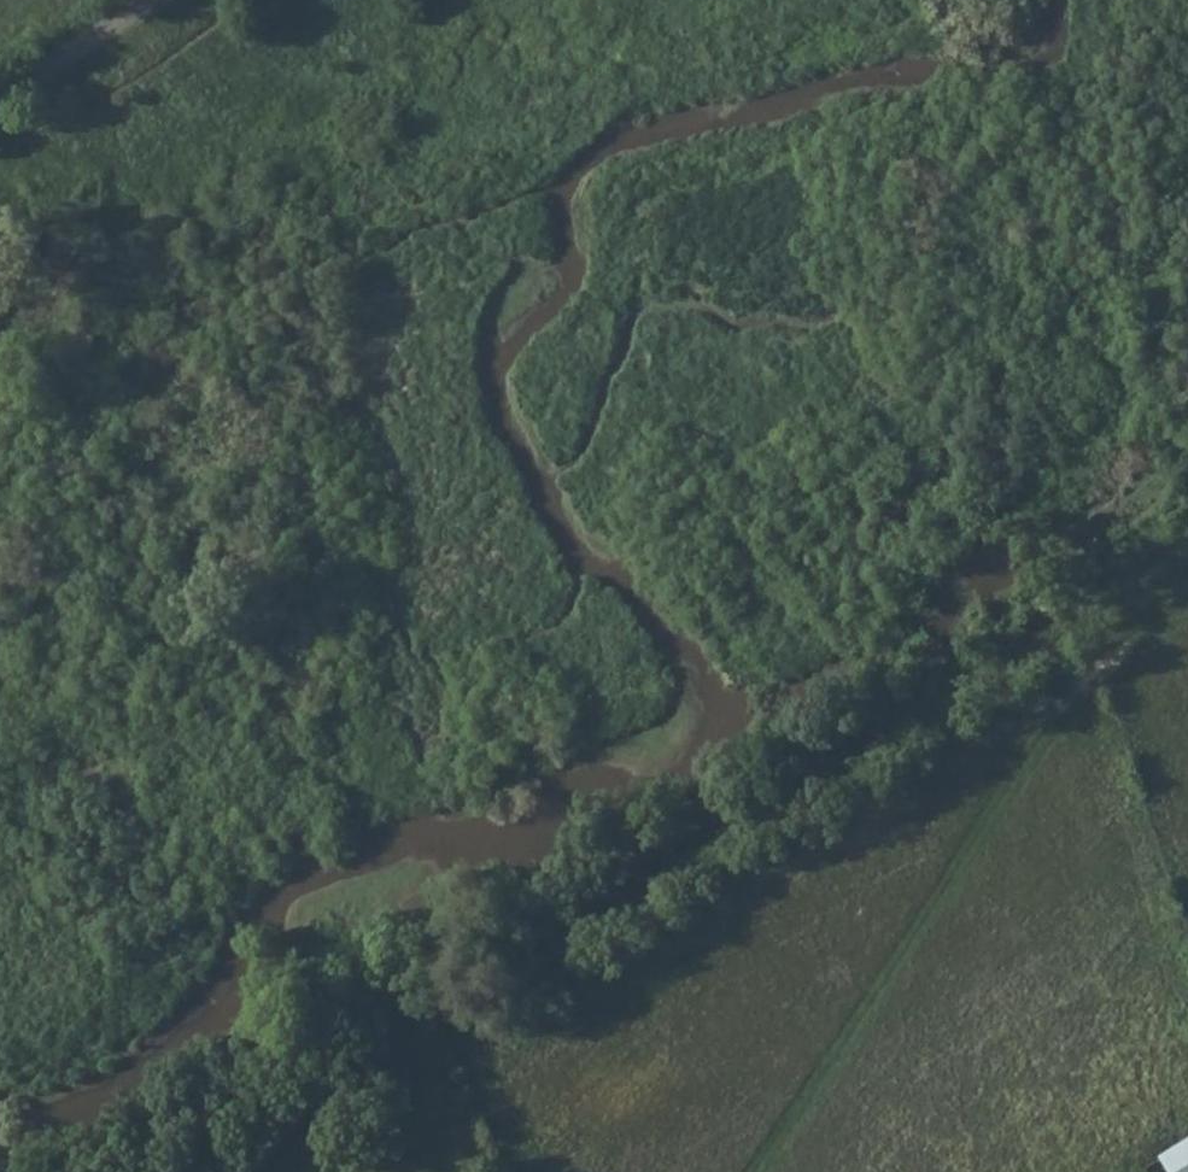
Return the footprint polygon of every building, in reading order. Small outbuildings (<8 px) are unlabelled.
[(1165,1156),(1175,1171),(1187,1171),(1187,1141),(1165,1156)]
